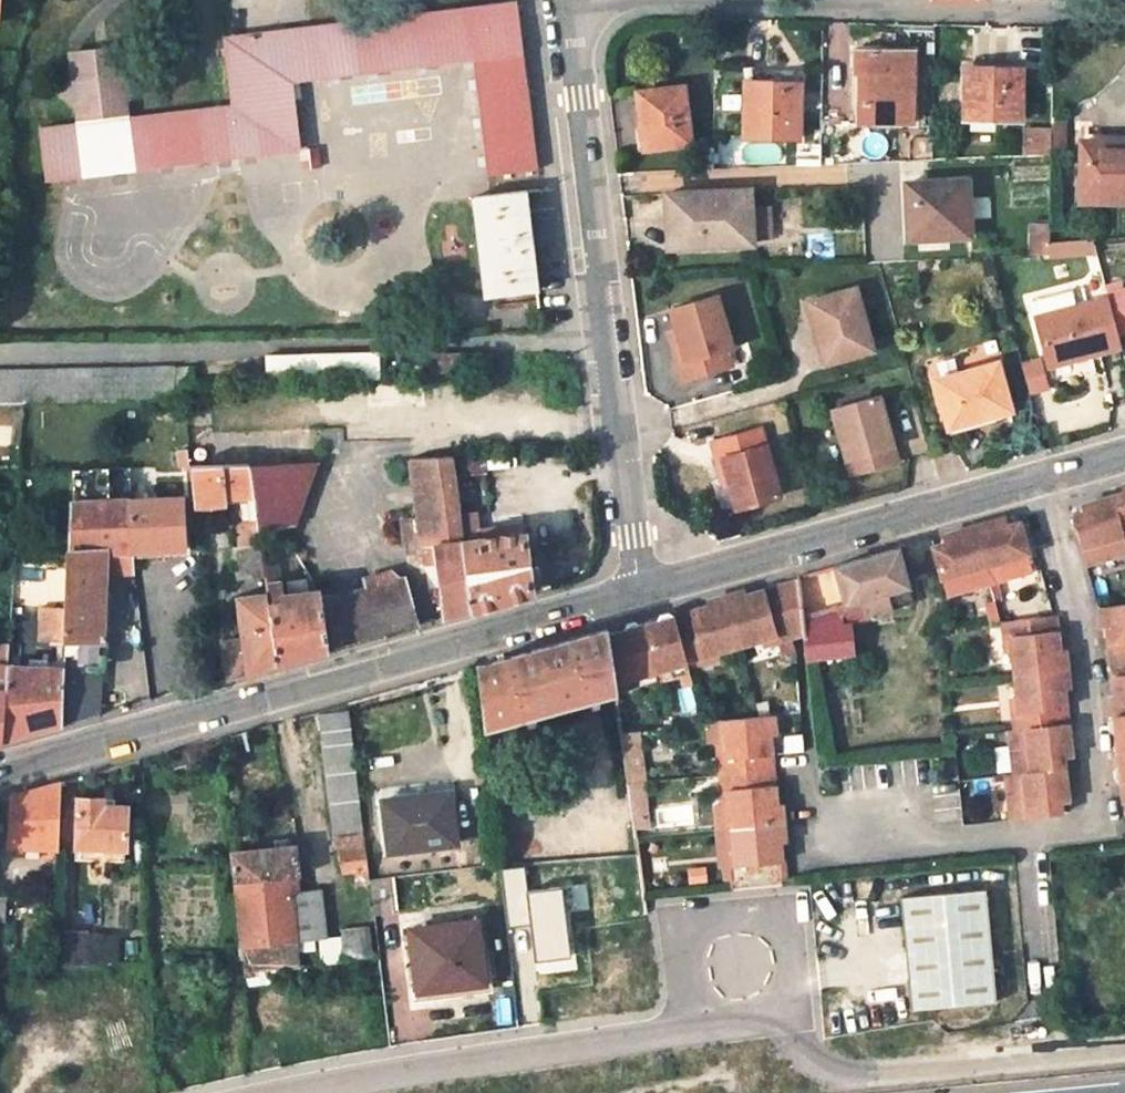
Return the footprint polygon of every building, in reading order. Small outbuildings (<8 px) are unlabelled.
[(536,171),(521,51),(516,12),(515,3),(221,39),(228,107),(126,119),(123,102),(136,86),(120,73),(119,68),(70,74),(71,79),(58,95),(75,108),(76,125),(37,130),(43,183),(297,152),(290,84),(471,61),(485,177),(536,171)] [(910,123),(912,51),(851,48),(850,72),(857,73),(856,123),(910,123)] [(68,55),(70,74),(119,68),(117,49),(68,55)] [(11,68),(0,67),(0,79),(10,80),(11,68)] [(1019,123),(1020,71),(965,69),(963,121),(1019,123)] [(795,144),(797,87),(744,85),(742,143),(795,144)] [(636,131),(639,154),(690,147),(682,88),(636,95),(640,131),(636,131)] [(1028,125),(1028,151),(1054,150),(1053,125),(1028,125)] [(1103,152),(1104,144),(1080,143),(1077,204),(1124,205),(1124,153),(1103,152)] [(323,145),(303,147),(304,166),(325,165),(323,145)] [(966,183),(905,185),(905,205),(912,206),(913,240),(967,238),(966,183)] [(745,191),(661,194),(662,216),(673,216),(674,251),(748,248),(748,239),(767,238),(766,209),(747,210),(745,191)] [(537,294),(530,242),(524,192),(473,199),(486,300),(537,294)] [(1053,240),(1052,220),(1029,222),(1031,256),(1098,252),(1097,238),(1053,240)] [(1105,300),(1114,334),(1124,331),(1124,292),(1121,293),(1119,286),(1102,291),(1105,300)] [(806,304),(813,332),(821,330),(831,365),(870,355),(852,292),(806,304)] [(671,309),(677,330),(686,360),(678,362),(683,380),(732,366),(727,349),(732,348),(717,296),(671,309)] [(1119,350),(1114,334),(1105,300),(1035,320),(1050,369),(1119,350)] [(677,330),(670,333),(678,362),(686,360),(677,330)] [(823,368),(831,365),(821,330),(813,332),(823,368)] [(267,381),(377,379),(376,356),(267,359),(267,381)] [(934,383),(947,429),(1009,413),(996,365),(934,383)] [(171,368),(0,371),(0,402),(172,399),(172,382),(171,368)] [(829,411),(848,479),(896,466),(885,432),(880,433),(871,399),(829,411)] [(1009,413),(947,429),(950,440),(1012,422),(1009,413)] [(759,431),(709,445),(720,483),(725,482),(733,511),(777,499),(759,431)] [(182,466),(189,465),(189,463),(188,449),(180,449),(182,466)] [(468,609),(461,540),(453,456),(409,458),(420,540),(439,539),(440,545),(422,548),(424,565),(436,565),(442,616),(468,609)] [(317,460),(249,462),(256,519),(257,526),(258,531),(295,526),(317,460)] [(256,519),(249,462),(189,463),(189,465),(194,504),(245,503),(247,519),(256,519)] [(60,503),(95,501),(95,470),(60,471),(60,503)] [(1123,485),(1120,496),(1113,498),(1124,541),(1124,485),(1123,485)] [(1113,498),(1088,506),(1084,510),(1081,515),(1071,518),(1084,567),(1124,556),(1124,541),(1113,498)] [(179,499),(122,500),(129,551),(181,548),(179,499)] [(122,500),(95,501),(60,503),(61,614),(61,646),(61,674),(62,724),(101,713),(102,574),(132,572),(129,551),(122,500)] [(970,528),(987,583),(1030,571),(1016,523),(1005,525),(1003,519),(992,522),(970,528)] [(258,531),(257,526),(236,529),(238,546),(233,547),(237,579),(264,576),(258,531)] [(933,597),(987,583),(970,528),(955,532),(943,536),(941,544),(921,550),(933,597)] [(523,535),(461,540),(468,609),(502,599),(533,591),(523,535)] [(897,589),(887,551),(825,568),(833,607),(793,617),(799,662),(842,655),(839,625),(880,612),(875,595),(897,589)] [(789,579),(793,617),(833,607),(825,568),(789,579)] [(321,598),(329,648),(415,624),(403,581),(384,571),(355,579),(357,588),(321,598)] [(329,648),(321,598),(282,603),(279,581),(265,583),(267,593),(276,663),(302,656),(329,648)] [(766,639),(769,645),(785,640),(787,636),(781,586),(760,593),(742,598),(735,594),(718,598),(732,648),(754,642),(766,639)] [(276,663),(267,593),(234,597),(239,639),(224,641),(227,677),(248,671),(276,663)] [(681,670),(696,666),(694,658),(710,654),(732,648),(718,598),(705,602),(696,610),(686,613),(667,618),(681,670)] [(1124,663),(1124,607),(1099,610),(1101,626),(1106,632),(1108,643),(1110,664),(1124,663)] [(61,646),(61,614),(39,613),(39,645),(61,646)] [(1013,675),(1067,670),(1064,652),(1058,650),(1057,638),(1054,616),(1001,622),(1003,637),(1009,636),(1013,675)] [(650,623),(633,628),(646,673),(663,668),(667,678),(682,673),(681,670),(667,618),(650,623)] [(620,632),(606,635),(612,683),(629,678),(632,688),(649,684),(646,673),(633,628),(620,632)] [(612,683),(606,635),(605,630),(572,639),(509,657),(474,666),(481,728),(503,722),(504,729),(512,727),(511,720),(581,701),(584,707),(592,705),(591,698),(614,692),(612,683)] [(766,639),(754,642),(756,649),(769,645),(766,639)] [(694,658),(696,666),(713,662),(710,654),(694,658)] [(1124,718),(1124,663),(1110,664),(1112,682),(1113,698),(1108,705),(1110,720),(1124,718)] [(1011,713),(1013,730),(1066,724),(1073,723),(1069,692),(1067,670),(1013,675),(1016,712),(1011,713)] [(61,674),(0,671),(0,674),(0,741),(30,733),(62,724),(61,674)] [(699,709),(692,673),(679,676),(685,712),(699,709)] [(363,829),(350,711),(320,714),(334,832),(363,829)] [(710,721),(713,744),(714,759),(709,760),(711,776),(763,771),(760,740),(765,735),(763,716),(710,721)] [(1124,752),(1124,718),(1110,720),(1112,736),(1113,753),(1124,752)] [(1066,724),(1013,730),(1007,730),(1010,773),(1062,767),(1061,757),(1064,756),(1069,752),(1068,742),(1066,724)] [(646,731),(627,732),(631,829),(651,828),(646,731)] [(806,733),(783,735),(784,752),(807,751),(806,733)] [(1113,753),(1115,767),(1117,787),(1124,786),(1124,752),(1113,753)] [(1064,784),(1062,767),(1010,773),(1004,774),(1008,818),(1058,813),(1057,801),(1060,800),(1065,793),(1064,784)] [(766,792),(763,771),(711,776),(713,794),(718,795),(720,807),(722,829),(773,824),(772,807),(767,805),(766,792)] [(34,789),(10,795),(7,847),(57,849),(60,782),(34,789)] [(410,798),(411,803),(417,803),(417,808),(449,803),(448,793),(410,798)] [(72,846),(103,847),(124,848),(125,806),(100,805),(100,797),(74,796),(72,846)] [(417,803),(411,803),(382,807),(387,851),(453,844),(449,803),(417,808),(417,803)] [(687,806),(659,812),(662,825),(690,819),(687,806)] [(775,840),(773,824),(722,829),(725,851),(726,865),(721,866),(724,889),(776,885),(773,859),(771,844),(775,840)] [(124,861),(124,848),(103,847),(103,859),(124,861)] [(230,854),(240,947),(294,941),(324,938),(319,889),(290,891),(289,876),(296,875),(293,847),(230,854)] [(342,873),(368,871),(365,848),(340,850),(342,873)] [(369,881),(373,914),(396,911),(393,878),(369,881)] [(897,900),(908,1014),(993,1006),(982,893),(897,900)] [(482,985),(474,921),(406,929),(414,994),(482,985)] [(338,931),(341,960),(369,957),(367,928),(338,931)] [(51,966),(87,964),(87,931),(53,931),(51,966)] [(294,941),(240,947),(245,985),(268,982),(266,972),(297,969),(294,941)]
